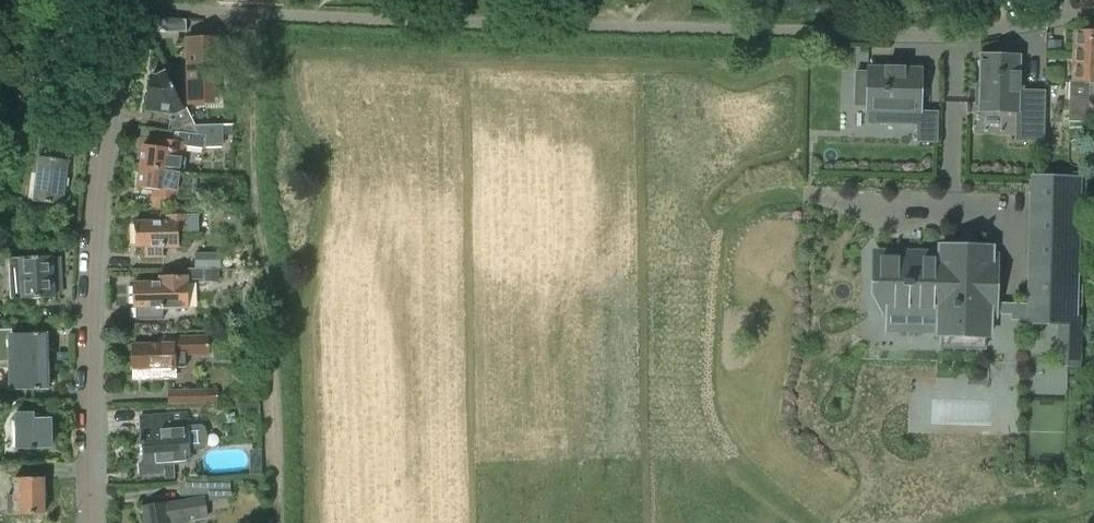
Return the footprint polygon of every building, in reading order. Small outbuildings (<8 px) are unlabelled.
[(166,33),(187,32),(186,20),(165,18),(166,33)] [(1088,112),(1089,93),(1089,83),(1091,32),(1074,31),(1072,81),(1069,81),(1068,122),(1077,122),(1077,146),(1080,146),(1079,170),(1086,170),(1088,112)] [(217,40),(187,40),(189,104),(219,104),(217,40)] [(1047,50),(1061,51),(1062,41),(1048,40),(1047,50)] [(31,51),(16,43),(9,54),(24,63),(31,51)] [(980,104),(980,108),(1016,109),(1016,118),(1034,119),(1035,90),(1019,90),(1020,56),(981,55),(980,85),(976,85),(976,104),(980,104)] [(919,124),(919,112),(920,112),(921,70),(904,69),(904,68),(886,67),(886,69),(869,68),(869,73),(856,72),(855,106),(868,106),(868,110),(898,111),(898,124),(919,124)] [(151,76),(146,110),(174,114),(176,117),(175,121),(170,120),(169,131),(179,132),(200,135),(195,125),(186,108),(184,109),(166,72),(156,77),(151,76)] [(143,145),(140,166),(182,172),(185,146),(205,149),(206,145),(223,145),(223,139),(223,124),(195,125),(200,135),(179,132),(177,142),(160,140),(159,147),(143,145)] [(223,124),(223,139),(232,139),(232,124),(223,124)] [(38,159),(33,202),(63,206),(68,162),(38,159)] [(193,173),(182,172),(140,166),(138,188),(153,190),(152,197),(178,201),(179,198),(189,199),(193,173)] [(1031,325),(1077,325),(1078,174),(1032,174),(1031,325)] [(1012,185),(1009,315),(1029,315),(1031,186),(1012,185)] [(163,248),(179,247),(178,232),(198,231),(198,215),(165,215),(165,222),(135,222),(135,247),(145,246),(145,258),(163,257),(163,248)] [(995,317),(996,256),(992,255),(992,249),(940,247),(940,254),(879,252),(878,280),(887,280),(886,313),(938,315),(938,335),(990,336),(990,316),(995,317)] [(196,252),(197,267),(221,267),(221,252),(196,252)] [(52,256),(10,259),(12,300),(54,298),(53,280),(61,279),(60,257),(52,258),(52,256)] [(186,269),(186,276),(164,276),(165,283),(134,283),(134,308),(136,308),(136,320),(162,319),(161,309),(188,308),(187,283),(192,283),(192,281),(204,281),(204,268),(186,269)] [(206,269),(205,281),(220,281),(220,269),(206,269)] [(0,330),(0,363),(8,363),(49,363),(48,334),(43,334),(36,335),(13,335),(12,329),(0,330)] [(173,343),(133,344),(133,369),(134,369),(134,380),(176,379),(176,368),(187,368),(186,355),(209,354),(209,336),(173,337),(173,343)] [(49,389),(49,363),(8,363),(8,374),(16,374),(16,390),(49,389)] [(168,391),(169,404),(217,403),(217,389),(168,391)] [(258,405),(239,405),(239,416),(258,416),(258,405)] [(33,413),(17,414),(17,449),(50,448),(50,419),(33,420),(33,413)] [(143,440),(139,441),(140,445),(143,445),(145,464),(140,464),(141,475),(163,473),(164,485),(175,484),(174,464),(190,463),(189,450),(203,449),(205,445),(207,436),(204,427),(201,424),(187,425),(186,414),(141,417),(143,440)] [(7,497),(7,515),(44,515),(44,478),(15,479),(15,497),(7,497)] [(207,495),(208,501),(231,500),(229,483),(209,485),(208,481),(179,483),(181,496),(207,495)] [(145,522),(181,522),(180,519),(190,517),(191,521),(202,519),(200,503),(190,505),(189,500),(167,504),(167,503),(143,507),(145,522)]
